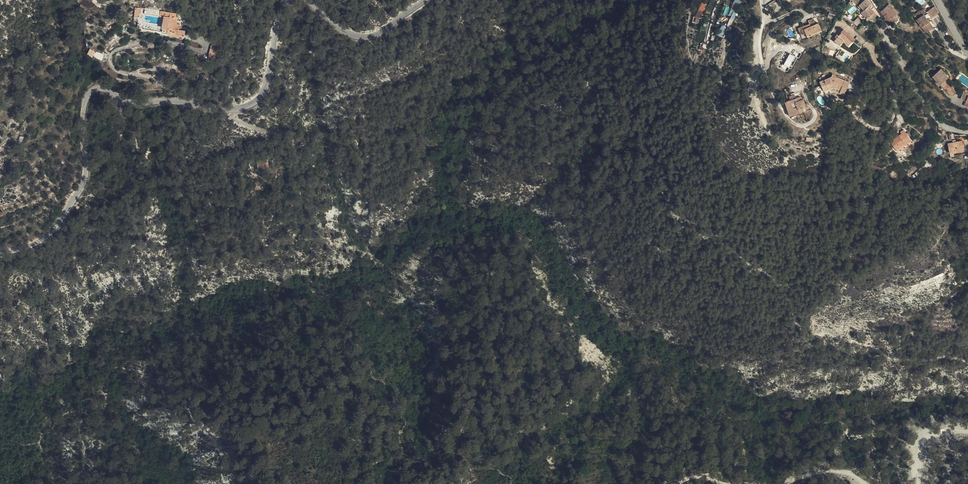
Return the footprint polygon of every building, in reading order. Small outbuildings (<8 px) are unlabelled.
[(706,4),(702,2),(695,16),(697,17),(696,19),(698,20),(703,10),(706,4)] [(855,19),(857,20),(863,12),(862,11),(864,8),(858,3),(852,10),(858,16),(855,19)] [(935,5),(928,10),(932,17),(940,11),(935,5)] [(176,27),(176,25),(177,17),(175,17),(176,13),(159,11),(159,17),(166,18),(169,18),(168,26),(167,35),(185,37),(186,32),(182,31),(179,31),(179,28),(176,27)] [(882,25),(884,27),(889,23),(894,20),(887,11),(878,19),(882,25)] [(865,27),(871,19),(863,12),(857,20),(862,25),(865,27)] [(933,20),(930,14),(914,26),(924,39),(930,34),(925,26),(933,20)] [(164,32),(165,26),(143,23),(143,24),(143,27),(142,29),(164,32)] [(884,27),(888,32),(893,29),(889,23),(884,27)] [(802,34),(800,30),(793,33),(796,39),(801,38),(802,42),(817,36),(814,28),(811,30),(808,24),(803,26),(804,29),(805,33),(802,34)] [(697,39),(704,42),(707,36),(706,36),(710,28),(703,25),(697,39)] [(862,36),(859,34),(857,32),(853,36),(858,41),(862,36)] [(833,44),(831,47),(837,51),(840,47),(845,51),(848,47),(851,43),(839,35),(835,41),(833,40),(831,43),(833,44)] [(208,57),(214,59),(219,47),(213,45),(208,57)] [(847,96),(851,83),(842,79),(843,77),(834,74),(833,78),(821,84),(825,93),(836,87),(841,90),(841,93),(847,96)] [(936,91),(937,90),(940,87),(943,84),(935,75),(927,83),(936,91)] [(940,87),(937,90),(942,95),(945,92),(940,87)] [(945,92),(942,95),(941,97),(946,103),(951,98),(945,92)] [(790,102),(785,104),(790,118),(803,114),(802,111),(805,110),(803,102),(801,103),(800,99),(795,101),(794,97),(789,99),(790,101),(790,102)] [(965,102),(967,100),(961,97),(957,106),(962,109),(960,112),(966,115),(967,111),(967,103),(965,102)] [(907,150),(898,137),(895,140),(896,142),(885,150),(889,157),(888,158),(890,162),(907,150)] [(958,159),(956,148),(941,150),(943,162),(958,159)]
